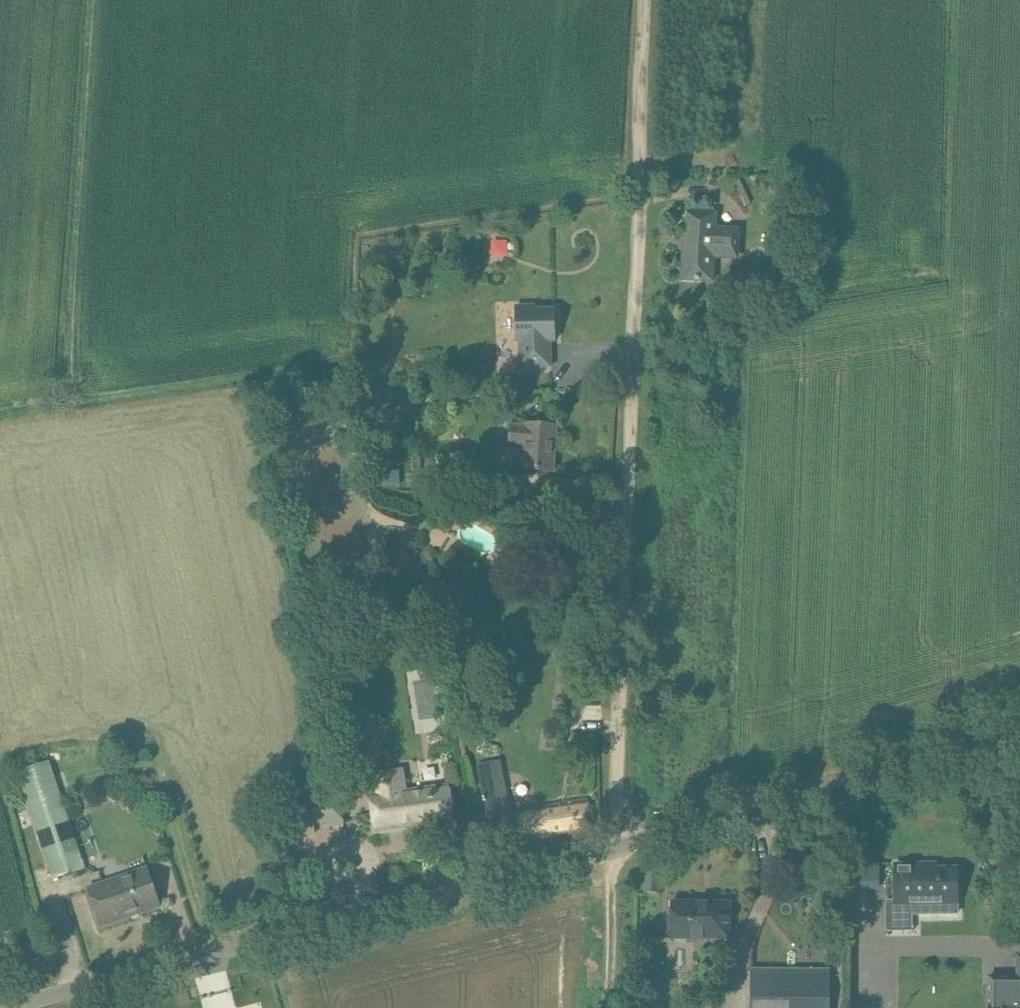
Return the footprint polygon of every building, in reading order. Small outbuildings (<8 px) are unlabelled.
[(684,249),(683,280),(713,281),(714,253),(738,254),(739,230),(715,229),(716,213),(690,212),(688,249),(684,249)] [(535,307),(516,307),(517,342),(520,342),(521,368),(526,368),(551,367),(550,328),(554,328),(554,329),(555,329),(555,310),(535,310),(535,307)] [(524,447),(523,470),(553,471),(556,427),(526,425),(526,428),(512,427),(511,446),(524,447)] [(49,762),(17,772),(53,879),(85,868),(49,762)] [(498,762),(478,766),(491,831),(514,827),(520,826),(519,814),(509,815),(498,762)] [(418,825),(419,830),(455,825),(449,785),(410,792),(405,768),(372,772),(376,798),(371,799),(376,831),(418,825)] [(295,796),(301,834),(316,832),(315,824),(328,823),(328,825),(346,823),(341,789),(295,796)] [(588,799),(519,808),(519,814),(520,826),(522,839),(571,834),(571,836),(592,833),(588,799)] [(926,865),(895,865),(896,916),(958,915),(957,869),(926,869),(926,865)] [(88,889),(101,927),(160,906),(147,868),(88,889)] [(660,873),(646,872),(645,893),(659,893),(660,873)] [(671,939),(730,940),(730,903),(671,902),(671,939)] [(1018,957),(1018,977),(989,977),(989,1007),(1019,1007),(1019,957),(1018,957)] [(828,971),(751,970),(751,1007),(828,1007),(828,971)]
